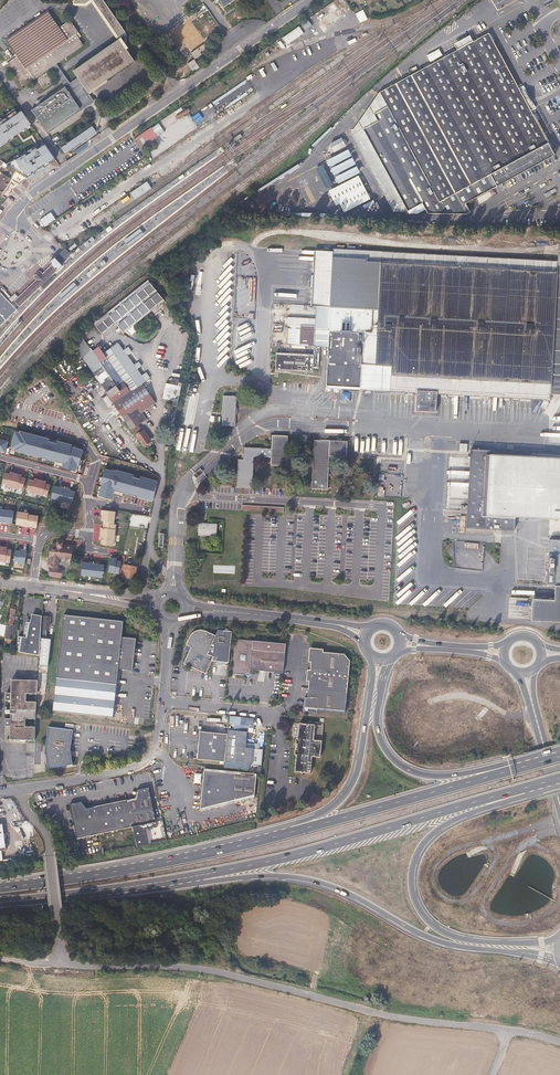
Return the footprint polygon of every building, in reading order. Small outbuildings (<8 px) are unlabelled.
[(110,0),(93,0),(118,37),(130,29),(110,0)] [(344,6),(347,3),(344,0),(338,0),(341,4),(338,7),(344,14),(348,10),(344,6)] [(338,8),(333,2),(329,6),(334,12),(338,8)] [(329,18),(324,13),(320,18),(329,28),(344,15),(339,9),(329,18)] [(15,55),(17,57),(7,64),(22,85),(33,78),(34,80),(52,68),(56,64),(84,46),(81,41),(83,39),(70,21),(60,28),(48,11),(32,22),(7,40),(16,53),(15,55)] [(328,29),(320,20),(316,25),(324,33),(328,29)] [(318,32),(312,27),(309,29),(315,35),(318,32)] [(187,46),(176,31),(169,36),(180,51),(187,46)] [(481,192),(552,158),(492,31),(472,41),(470,35),(454,43),(456,48),(456,53),(379,89),(352,132),(390,211),(405,211),(408,214),(416,214),(425,209),(427,214),(467,213),(468,211),(464,202),(476,197),(478,194),(483,192),(481,192)] [(88,93),(135,61),(120,39),(74,71),(78,78),(81,82),(85,88),(88,93)] [(145,47),(140,40),(136,43),(140,49),(145,47)] [(195,59),(209,49),(205,43),(191,53),(195,59)] [(75,101),(88,93),(85,88),(77,94),(73,88),(81,82),(78,78),(70,84),(56,64),(52,68),(65,87),(75,101)] [(531,110),(535,108),(523,86),(519,88),(531,110)] [(47,132),(80,109),(75,101),(65,87),(31,110),(47,132)] [(126,111),(142,100),(138,95),(122,106),(126,111)] [(17,110),(0,121),(0,148),(29,128),(17,110)] [(144,144),(165,133),(160,124),(139,135),(144,144)] [(65,154),(97,132),(93,126),(61,148),(65,154)] [(328,146),(331,155),(347,150),(344,140),(328,146)] [(52,161),(41,143),(13,160),(25,178),(52,161)] [(1,195),(3,196),(13,180),(0,171),(0,194),(1,195)] [(330,189),(333,196),(362,184),(358,176),(330,189)] [(357,192),(364,189),(362,185),(334,198),(342,215),(370,202),(367,193),(359,197),(357,192)] [(140,228),(124,241),(128,246),(145,234),(140,228)] [(88,240),(85,243),(86,245),(88,246),(91,244),(92,243),(95,240),(92,236),(88,240)] [(534,395),(549,396),(549,390),(550,387),(559,388),(559,249),(558,249),(557,255),(557,261),(498,258),(333,248),(333,251),(280,249),(280,257),(278,290),(317,291),(315,326),(300,325),(299,346),(314,346),(319,346),(328,347),(327,385),(351,386),(351,391),(359,391),(360,387),(417,390),(416,411),(437,411),(438,391),(534,395)] [(70,254),(66,250),(61,254),(57,258),(59,260),(61,262),(66,258),(70,255),(70,254)] [(42,286),(41,287),(42,288),(44,289),(46,287),(51,282),(55,278),(54,276),(53,275),(50,278),(48,280),(45,282),(43,284),(42,286)] [(123,333),(151,311),(164,300),(148,280),(109,311),(94,323),(103,334),(116,324),(123,333)] [(64,301),(79,288),(74,282),(59,296),(64,301)] [(8,300),(0,292),(0,314),(0,315),(0,326),(16,311),(17,310),(8,300)] [(236,294),(236,306),(245,306),(245,302),(240,302),(240,294),(236,294)] [(92,327),(100,335),(102,333),(94,325),(92,327)] [(141,360),(133,365),(119,345),(105,355),(99,346),(92,351),(80,334),(72,343),(111,398),(110,399),(132,430),(146,419),(141,412),(153,404),(150,400),(152,397),(150,394),(142,384),(148,380),(141,360)] [(313,368),(314,354),(276,353),(275,370),(313,372),(313,368)] [(177,406),(180,392),(182,383),(179,382),(178,385),(166,383),(163,398),(174,400),(173,405),(177,406)] [(235,426),(236,414),(237,396),(223,395),(222,426),(235,426)] [(152,441),(144,429),(136,435),(144,447),(152,441)] [(61,468),(75,472),(82,450),(16,430),(10,449),(62,465),(61,468)] [(286,466),(287,442),(288,436),(272,435),(271,448),(244,447),(243,459),(238,459),(237,487),(252,487),(254,463),(254,457),(271,458),(271,465),(286,466)] [(347,441),(325,440),(321,439),(321,440),(314,440),(312,489),(328,490),(329,456),(346,457),(347,441)] [(493,454),(493,450),(473,449),(473,458),(474,458),(471,511),(470,510),(469,527),(517,530),(518,516),(559,518),(559,458),(493,454)] [(97,496),(113,500),(115,492),(151,502),(157,480),(105,467),(97,496)] [(77,490),(5,470),(1,486),(72,506),(73,503),(77,490)] [(379,482),(389,483),(389,475),(380,475),(379,482)] [(73,503),(74,528),(82,528),(81,503),(73,503)] [(0,508),(0,525),(38,531),(40,514),(0,508)] [(103,517),(99,545),(115,547),(118,524),(115,524),(116,510),(100,508),(99,517),(103,517)] [(219,524),(198,521),(196,538),(217,540),(219,524)] [(547,539),(545,575),(545,582),(559,583),(559,586),(559,600),(537,599),(535,619),(559,620),(559,539),(547,539)] [(63,567),(58,566),(59,559),(69,561),(71,546),(50,544),(48,556),(51,556),(48,577),(62,579),(63,567)] [(26,565),(27,551),(0,547),(0,562),(26,565)] [(482,568),(483,552),(460,551),(459,567),(482,568)] [(107,563),(82,560),(80,576),(105,579),(107,563)] [(133,576),(135,564),(124,562),(123,563),(119,563),(117,574),(133,576)] [(8,597),(0,597),(0,608),(7,608),(8,597)] [(11,639),(14,621),(16,621),(17,615),(15,615),(16,607),(11,607),(4,643),(11,644),(12,645),(13,640),(11,639)] [(128,670),(132,636),(123,636),(124,621),(64,614),(62,634),(60,652),(58,671),(58,678),(74,679),(98,682),(117,684),(118,684),(119,669),(128,670)] [(51,626),(51,618),(41,617),(41,620),(41,630),(47,631),(48,626),(51,626)] [(40,640),(41,630),(41,620),(31,618),(29,626),(24,625),(22,640),(16,639),(14,652),(39,656),(40,640)] [(227,663),(231,631),(216,630),(211,638),(205,656),(211,659),(210,662),(227,663)] [(205,656),(211,638),(209,637),(207,636),(203,635),(198,634),(193,634),(190,635),(188,636),(186,639),(184,644),(181,653),(186,656),(182,667),(205,675),(210,662),(211,659),(205,656)] [(282,674),(284,652),(252,649),(253,640),(236,638),(233,673),(245,674),(250,671),(282,674)] [(48,667),(49,651),(51,640),(40,640),(39,656),(39,667),(48,667)] [(284,652),(285,643),(253,640),(252,649),(284,652)] [(343,713),(347,679),(348,660),(343,654),(323,652),(323,650),(308,648),(306,663),(310,664),(309,671),(306,671),(305,683),(308,683),(306,699),(303,699),(302,712),(317,714),(317,711),(343,713)] [(117,686),(117,684),(98,682),(74,679),(58,678),(57,679),(71,681),(117,686)] [(115,711),(117,686),(71,681),(57,679),(56,693),(54,711),(78,713),(114,717),(115,711)] [(37,699),(38,681),(14,681),(13,705),(37,705),(37,699)] [(35,741),(36,718),(37,705),(13,705),(12,740),(35,741)] [(241,726),(242,718),(230,716),(229,724),(241,726)] [(318,757),(320,740),(322,725),(316,725),(306,724),(298,723),(296,738),(294,738),(292,755),(295,755),(293,771),(308,772),(310,756),(318,757)] [(70,756),(73,730),(48,727),(45,755),(47,755),(49,769),(73,764),(72,756),(70,756)] [(243,748),(244,744),(245,732),(226,730),(226,735),(223,762),(258,765),(260,749),(252,749),(243,748)] [(223,762),(226,735),(203,733),(197,732),(195,760),(217,762),(223,762)] [(27,743),(26,774),(33,774),(34,743),(27,743)] [(25,767),(7,767),(7,777),(24,778),(25,767)] [(253,798),(254,786),(255,774),(202,769),(202,781),(200,797),(199,811),(213,808),(230,804),(253,798)] [(111,831),(154,823),(146,787),(135,789),(133,798),(123,800),(84,808),(79,801),(68,804),(71,817),(74,829),(76,838),(111,831)] [(134,832),(138,848),(149,845),(145,829),(134,832)]
